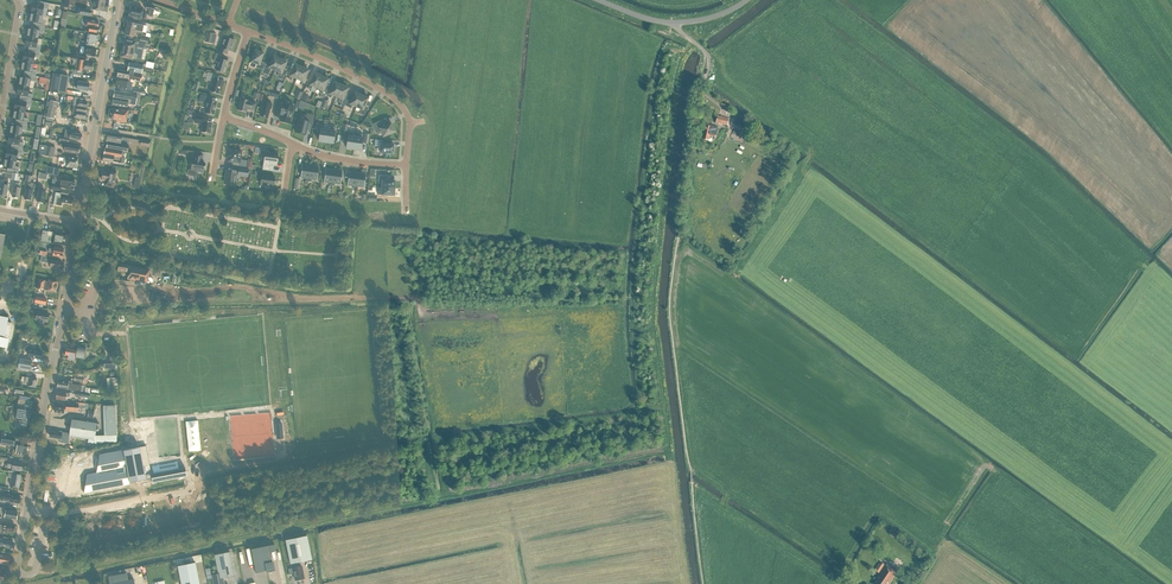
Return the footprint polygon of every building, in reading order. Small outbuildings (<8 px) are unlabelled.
[(105,1),(101,0),(95,0),(95,1),(94,1),(94,0),(90,0),(89,4),(93,4),(92,9),(103,11),(105,1)] [(33,3),(31,12),(42,14),(43,8),(47,9),(48,3),(44,2),(44,5),(33,3)] [(154,9),(155,6),(146,5),(145,9),(150,10),(148,16),(153,17),(154,11),(154,9)] [(146,19),(147,14),(142,12),(143,9),(131,6),(129,17),(134,18),(134,19),(138,20),(139,17),(146,19)] [(78,14),(82,15),(84,15),(93,17),(94,11),(79,8),(79,9),(74,8),(73,13),(78,14)] [(31,12),(29,22),(40,24),(40,27),(44,27),(45,21),(41,20),(42,14),(31,12)] [(90,27),(89,32),(99,34),(100,28),(98,27),(99,21),(86,19),(85,26),(90,27)] [(126,28),(142,32),(149,33),(151,24),(139,21),(139,22),(139,24),(137,24),(128,22),(126,28)] [(28,28),(27,37),(38,39),(39,33),(43,33),(44,27),(40,27),(39,30),(28,28)] [(142,34),(142,32),(126,28),(125,35),(134,37),(135,33),(138,34),(142,34)] [(99,34),(89,32),(86,45),(96,46),(99,34)] [(27,37),(25,46),(36,48),(36,51),(40,52),(41,45),(37,45),(38,39),(27,37)] [(231,51),(235,41),(224,37),(225,38),(221,48),(219,47),(217,51),(226,54),(228,50),(231,51)] [(143,46),(123,43),(121,57),(131,59),(132,57),(140,59),(142,50),(146,51),(146,50),(148,50),(149,44),(143,43),(143,46)] [(86,55),(95,57),(96,49),(81,47),(79,54),(74,53),(73,58),(85,60),(86,55)] [(255,50),(251,62),(257,64),(256,68),(262,70),(265,63),(261,61),(264,53),(255,50)] [(24,52),(22,61),(34,63),(35,57),(39,58),(40,52),(36,51),(35,54),(24,52)] [(223,56),(216,53),(213,61),(218,62),(216,70),(224,73),(225,72),(226,68),(228,61),(222,59),(223,56)] [(263,69),(264,69),(270,72),(271,69),(275,71),(275,70),(280,59),(273,56),(270,64),(267,62),(263,69)] [(281,59),(280,59),(275,70),(275,71),(279,72),(277,76),(280,77),(279,78),(283,80),(287,72),(283,70),(287,62),(281,59)] [(92,71),(94,64),(84,62),(84,60),(79,60),(77,70),(82,71),(82,69),(92,71)] [(22,61),(21,70),(32,72),(31,75),(36,76),(37,70),(32,69),(34,63),(22,61)] [(140,81),(143,65),(129,63),(128,71),(118,69),(117,76),(128,78),(128,79),(140,81)] [(302,67),(295,64),(289,79),(291,80),(293,77),(297,79),(302,68),(302,67)] [(302,67),(302,68),(297,79),(301,81),(299,84),(302,85),(309,71),(302,67)] [(219,94),(222,81),(214,78),(215,74),(208,72),(206,80),(213,82),(210,91),(219,94)] [(66,93),(68,76),(53,73),(50,91),(66,93)] [(308,88),(311,89),(313,86),(316,88),(322,76),(315,73),(308,88)] [(20,76),(18,85),(29,87),(30,81),(35,82),(36,76),(31,75),(31,78),(20,76)] [(322,94),(328,80),(322,76),(316,88),(320,90),(319,93),(322,94)] [(130,90),(130,86),(129,86),(129,85),(127,84),(127,81),(117,79),(116,86),(122,87),(122,89),(126,89),(130,90)] [(78,82),(72,81),(71,86),(77,86),(77,89),(88,91),(89,83),(78,81),(78,82)] [(341,85),(335,82),(329,94),(330,94),(328,97),(331,98),(332,96),(336,97),(341,85)] [(18,85),(17,95),(27,97),(27,100),(31,100),(32,94),(28,93),(29,87),(18,85)] [(336,97),(340,99),(339,102),(341,103),(348,88),(341,85),(336,97)] [(139,105),(140,95),(115,91),(112,105),(127,107),(128,103),(139,105)] [(351,108),(352,105),(356,107),(357,106),(357,105),(361,98),(362,96),(355,93),(352,100),(348,99),(345,105),(351,108)] [(214,115),(217,102),(211,101),(211,97),(201,94),(199,102),(207,103),(205,113),(214,115)] [(360,109),(359,113),(364,115),(368,108),(365,106),(368,99),(362,96),(361,98),(357,105),(357,106),(356,107),(360,109)] [(76,106),(86,108),(87,102),(83,101),(84,98),(74,97),(73,106),(74,106),(76,106)] [(249,101),(240,99),(237,110),(246,112),(247,109),(249,109),(254,111),(256,103),(249,102),(249,101)] [(328,101),(323,99),(320,107),(325,109),(328,101)] [(15,101),(14,110),(25,112),(26,106),(30,107),(31,100),(27,100),(26,103),(15,101)] [(54,119),(57,102),(50,100),(46,117),(47,117),(46,121),(53,123),(54,119)] [(271,109),(272,104),(263,102),(261,108),(262,109),(260,116),(268,118),(270,109),(271,109)] [(290,124),(294,106),(278,102),(275,116),(282,117),(281,121),(290,124)] [(129,110),(118,108),(118,109),(112,108),(110,119),(116,120),(116,121),(126,123),(127,119),(129,110)] [(342,110),(336,108),(333,114),(339,116),(342,110)] [(14,110),(12,119),(23,121),(23,124),(27,125),(28,118),(24,118),(25,112),(14,110)] [(75,112),(75,111),(73,110),(73,114),(74,114),(74,117),(84,119),(85,113),(75,112)] [(299,119),(296,133),(305,135),(308,123),(313,124),(314,115),(307,113),(306,121),(299,119)] [(206,117),(196,115),(195,123),(202,124),(201,132),(210,134),(212,122),(205,121),(206,117)] [(728,125),(728,121),(729,118),(718,115),(716,122),(728,125)] [(754,126),(740,117),(738,120),(743,124),(741,127),(750,133),(754,126)] [(715,136),(718,126),(706,123),(704,132),(705,132),(703,138),(708,140),(710,135),(715,136)] [(22,127),(11,125),(10,134),(21,136),(22,130),(26,131),(27,125),(23,124),(22,127)] [(391,124),(375,131),(376,133),(380,131),(383,137),(395,132),(391,124)] [(321,125),(318,141),(326,142),(327,130),(323,129),(324,126),(321,125)] [(327,130),(326,142),(333,143),(335,127),(332,127),(332,130),(327,130)] [(75,133),(75,131),(72,131),(71,133),(67,132),(66,137),(57,136),(56,141),(68,142),(68,138),(80,141),(82,134),(75,133)] [(352,133),(348,132),(346,148),(353,149),(355,137),(351,136),(352,133)] [(10,134),(9,135),(8,143),(19,145),(18,148),(23,149),(24,143),(20,142),(21,136),(10,134)] [(353,149),(361,150),(363,134),(360,134),(359,137),(355,137),(353,149)] [(120,144),(122,137),(107,135),(106,141),(107,141),(106,148),(128,151),(129,145),(120,144)] [(384,140),(375,140),(374,146),(380,147),(380,153),(393,153),(393,152),(394,152),(395,148),(393,148),(394,144),(383,144),(384,140)] [(70,145),(66,144),(65,151),(79,153),(80,146),(70,145)] [(18,151),(7,149),(5,158),(16,160),(17,154),(22,155),(23,149),(18,148),(18,151)] [(121,158),(123,151),(105,148),(104,154),(102,161),(113,163),(113,161),(120,162),(121,158)] [(246,167),(247,161),(240,160),(241,151),(235,150),(235,149),(229,148),(228,154),(229,154),(228,161),(239,162),(238,166),(246,167)] [(269,154),(265,153),(266,152),(265,152),(263,169),(272,170),(273,164),(277,165),(278,153),(277,155),(273,154),(274,153),(270,153),(269,154)] [(188,170),(188,175),(196,176),(197,171),(204,172),(205,164),(201,163),(203,155),(195,153),(194,162),(192,162),(191,170),(188,170)] [(78,159),(68,157),(68,159),(64,158),(63,162),(67,162),(66,166),(76,168),(78,159)] [(5,158),(4,167),(15,169),(14,172),(18,173),(19,167),(15,166),(16,160),(5,158)] [(309,182),(311,166),(302,165),(301,178),(307,178),(306,181),(309,182)] [(311,166),(309,182),(311,182),(311,179),(317,180),(319,167),(311,166)] [(247,176),(248,169),(236,167),(235,171),(227,170),(225,184),(235,185),(236,175),(247,176)] [(332,186),(334,170),(326,169),(324,181),(330,182),(330,185),(332,186)] [(113,187),(117,172),(107,170),(107,172),(103,171),(101,180),(105,181),(104,186),(113,187)] [(334,170),(332,186),(334,186),(335,183),(341,184),(342,171),(334,170)] [(355,189),(358,173),(349,172),(348,185),(353,185),(353,188),(355,189)] [(358,173),(355,189),(358,189),(358,186),(364,187),(366,174),(358,173)] [(268,186),(269,186),(273,186),(275,177),(262,175),(260,184),(265,185),(266,186),(268,186)] [(61,186),(55,185),(52,184),(51,189),(60,191),(61,187),(74,189),(75,180),(62,178),(61,184),(61,186)] [(9,180),(4,179),(3,185),(0,184),(0,185),(0,195),(6,196),(8,186),(7,185),(9,180)] [(35,185),(31,182),(30,183),(28,183),(27,185),(26,189),(24,199),(31,200),(33,190),(34,187),(35,185)] [(19,188),(20,184),(15,183),(14,187),(12,197),(18,198),(20,188),(19,188)] [(42,192),(43,187),(39,186),(39,191),(38,191),(37,201),(44,202),(46,192),(42,192)] [(61,193),(56,192),(53,204),(61,206),(62,202),(71,204),(73,197),(67,196),(68,194),(61,193)] [(66,235),(62,234),(56,233),(55,237),(47,236),(48,232),(42,231),(41,241),(64,245),(66,235)] [(62,257),(63,248),(54,247),(54,249),(49,248),(48,252),(53,253),(53,255),(62,257)] [(59,269),(61,262),(46,259),(46,257),(41,256),(40,261),(50,263),(50,267),(59,269)] [(129,275),(130,266),(128,265),(119,263),(118,270),(126,271),(126,273),(127,275),(129,275)] [(130,266),(129,275),(128,280),(148,283),(148,281),(147,281),(148,278),(149,278),(150,269),(130,266)] [(48,282),(45,281),(45,280),(39,279),(37,288),(36,295),(42,297),(43,289),(56,292),(58,281),(48,279),(48,282)] [(164,302),(165,294),(153,292),(151,299),(164,302)] [(47,299),(36,296),(35,303),(46,305),(47,299)] [(48,322),(49,314),(42,312),(43,308),(34,307),(33,311),(37,312),(36,320),(48,322)] [(7,348),(12,323),(8,322),(8,318),(0,316),(0,347),(7,348)] [(83,358),(85,348),(86,347),(76,345),(75,350),(66,348),(65,355),(68,355),(67,359),(73,360),(75,354),(76,354),(75,357),(83,358)] [(41,359),(42,352),(34,351),(35,348),(30,347),(28,356),(32,357),(41,359)] [(116,369),(116,356),(110,356),(110,363),(104,363),(104,369),(116,369)] [(18,369),(30,371),(32,360),(20,358),(18,369)] [(36,387),(37,379),(26,377),(25,382),(29,382),(28,386),(36,387)] [(76,392),(80,393),(81,391),(83,391),(84,386),(73,385),(72,385),(72,382),(69,381),(68,383),(58,381),(57,388),(71,390),(71,388),(73,388),(72,389),(76,390),(76,392)] [(69,397),(69,393),(66,393),(57,391),(56,399),(65,401),(66,396),(69,397)] [(26,427),(27,421),(30,422),(33,402),(22,400),(23,396),(19,396),(18,405),(16,419),(20,420),(19,424),(20,426),(26,427)] [(85,405),(79,404),(66,403),(66,404),(65,404),(60,403),(60,404),(55,403),(54,411),(60,412),(60,413),(63,413),(64,413),(64,409),(65,409),(65,410),(78,412),(78,408),(88,409),(88,404),(85,403),(85,405)] [(117,441),(117,435),(116,405),(104,406),(105,436),(94,436),(96,423),(72,419),(69,436),(89,439),(88,443),(97,444),(102,444),(102,442),(117,441)] [(69,433),(62,432),(57,431),(57,432),(50,431),(50,436),(51,436),(51,438),(60,439),(60,442),(68,443),(69,433)] [(2,438),(1,444),(14,446),(15,440),(2,438)] [(18,444),(16,453),(19,454),(26,455),(27,450),(28,449),(29,447),(28,445),(21,444),(18,444)] [(86,475),(84,494),(130,485),(129,483),(143,480),(143,481),(152,479),(153,483),(186,476),(185,467),(178,468),(177,463),(152,468),(152,470),(151,471),(146,446),(100,455),(96,473),(86,475)] [(22,470),(23,463),(8,460),(7,467),(12,467),(12,471),(15,471),(15,469),(22,470)] [(19,487),(21,475),(15,474),(15,472),(9,471),(8,477),(12,478),(10,486),(19,487)] [(11,497),(7,496),(8,494),(4,494),(3,500),(11,502),(11,503),(13,503),(14,502),(19,503),(20,496),(11,495),(11,497)] [(18,512),(5,510),(5,508),(0,507),(0,513),(3,514),(3,513),(5,514),(4,517),(16,519),(18,512)] [(11,524),(5,523),(4,525),(0,524),(0,534),(3,534),(4,531),(10,532),(10,531),(14,532),(15,526),(11,525),(11,524)] [(8,540),(8,538),(0,536),(0,544),(3,545),(2,547),(12,548),(13,541),(8,540)] [(300,566),(299,562),(312,559),(307,536),(285,540),(290,564),(296,563),(296,566),(292,567),(295,581),(305,579),(302,565),(300,566)] [(272,563),(270,552),(276,551),(274,544),(251,549),(256,573),(268,571),(274,570),(272,563)] [(223,578),(235,575),(230,552),(215,555),(219,573),(211,575),(213,583),(225,583),(223,578)] [(0,554),(0,564),(9,565),(10,556),(0,554)] [(880,561),(874,570),(879,573),(875,578),(876,578),(873,583),(874,583),(889,583),(898,571),(889,565),(888,566),(880,561)] [(195,563),(178,566),(181,583),(200,583),(195,563)] [(133,579),(128,580),(127,573),(108,576),(110,583),(134,583),(133,579)]
